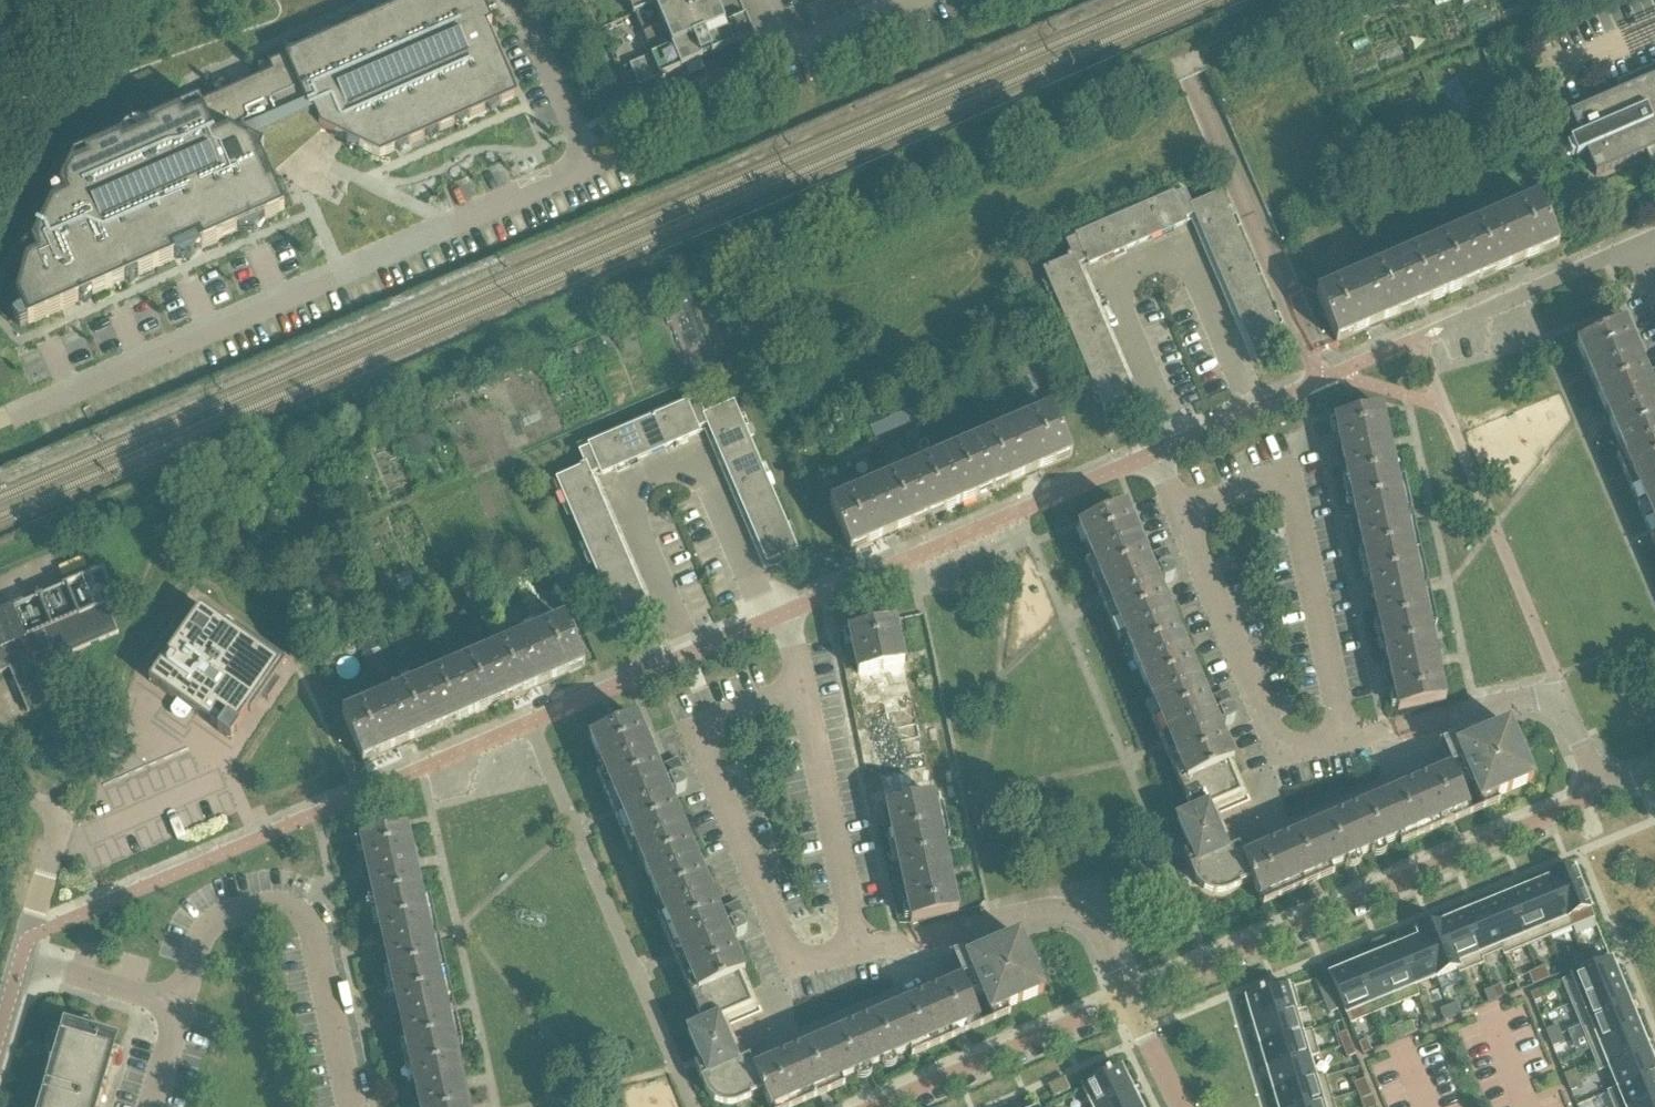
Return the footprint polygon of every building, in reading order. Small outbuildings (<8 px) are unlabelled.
[(320,128),(348,142),(359,147),(380,157),(396,150),(407,146),(426,137),(437,132),(457,124),(467,119),(487,110),(498,105),(517,97),(486,26),(492,24),(481,0),(415,0),(268,65),(272,73),(74,160),(60,189),(65,200),(52,205),(32,246),(37,258),(26,263),(17,298),(28,324),(81,301),(91,297),(112,288),(137,277),(176,260),(173,254),(198,243),(200,249),(239,232),(264,221),(284,212),(267,171),(279,147),(320,128)] [(652,55),(630,64),(639,87),(755,38),(740,0),(628,0),(634,15),(636,15),(652,55)] [(1577,157),(1586,153),(1596,176),(1644,156),(1642,151),(1646,149),(1654,169),(1654,168),(1654,67),(1617,83),(1624,98),(1620,99),(1618,95),(1570,115),(1580,138),(1570,142),(1577,157)] [(1065,243),(1072,258),(1043,271),(1107,418),(1137,405),(1079,270),(1195,220),(1254,355),(1283,342),(1220,195),(1219,194),(1191,206),(1184,192),(1175,196),(1174,193),(1074,236),(1076,239),(1065,243)] [(1539,199),(1488,221),(1316,295),(1336,342),(1373,326),(1376,333),(1386,329),(1383,322),(1515,265),(1518,272),(1529,267),(1526,260),(1559,246),(1539,199)] [(1619,310),(1604,316),(1610,331),(1625,325),(1619,310)] [(1648,380),(1625,325),(1610,331),(1577,345),(1606,412),(1605,412),(1606,412),(1654,528),(1654,377),(1648,380)] [(866,418),(870,427),(889,419),(894,431),(922,418),(914,400),(876,417),(875,414),(866,418)] [(585,469),(556,481),(621,629),(650,616),(592,482),(708,431),(767,565),(796,552),(732,404),(704,417),(697,402),(687,407),(686,404),(588,447),(589,449),(578,454),(585,469)] [(1334,420),(1387,661),(1398,711),(1445,700),(1381,409),(1334,420)] [(1052,411),(884,483),(829,507),(849,554),(884,539),(895,534),(1072,458),(1052,411)] [(1078,529),(1198,811),(1204,824),(1213,820),(1250,804),(1219,730),(1232,725),(1233,725),(1234,724),(1235,723),(1235,722),(1236,720),(1236,719),(1236,718),(1236,717),(1235,715),(1235,714),(1234,713),(1233,712),(1232,712),(1229,711),(1227,711),(1226,712),(1221,701),(1209,707),(1158,588),(1171,583),(1172,582),(1173,581),(1174,580),(1175,579),(1175,578),(1175,577),(1175,576),(1175,574),(1175,573),(1174,572),(1173,571),(1172,570),(1171,569),(1170,569),(1169,569),(1168,569),(1166,569),(1165,569),(1161,559),(1149,565),(1125,509),(1078,529)] [(103,568),(0,612),(0,673),(9,669),(27,713),(52,702),(38,669),(118,634),(106,605),(117,600),(103,568)] [(195,599),(142,677),(230,738),(284,660),(195,599)] [(564,622),(343,716),(341,717),(361,764),(584,669),(564,622)] [(605,718),(610,731),(622,726),(617,713),(605,718)] [(676,780),(672,770),(660,776),(636,720),(622,726),(610,731),(589,740),(663,915),(657,918),(703,1026),(687,1033),(701,1064),(697,1066),(708,1092),(709,1092),(710,1094),(712,1096),(714,1098),(716,1100),(718,1101),(721,1102),(723,1103),(725,1103),(729,1103),(733,1103),(737,1102),(762,1091),(768,1106),(779,1106),(1043,993),(1019,937),(980,948),(949,957),(959,981),(754,1070),(749,1058),(743,1061),(729,1029),(761,1015),(730,942),(743,937),(744,936),(745,935),(746,934),(746,933),(747,932),(747,931),(747,930),(747,928),(746,926),(745,925),(744,924),(743,923),(742,923),(740,922),(739,922),(737,923),(732,913),(720,918),(670,800),(683,794),(684,793),(685,792),(686,791),(686,790),(687,788),(687,786),(686,785),(685,783),(684,782),(683,781),(682,780),(680,780),(678,780),(676,780)] [(1239,846),(1226,852),(1222,841),(1197,852),(1201,862),(1196,864),(1200,876),(1197,877),(1198,880),(1200,883),(1203,886),(1206,888),(1209,890),(1212,891),(1216,891),(1220,891),(1223,891),(1227,890),(1251,880),(1260,899),(1533,781),(1508,725),(1469,736),(1438,745),(1449,769),(1244,858),(1239,846)] [(1222,841),(1213,820),(1204,824),(1198,811),(1174,821),(1188,853),(1197,852),(1222,841)] [(407,830),(360,840),(419,1106),(469,1106),(407,830)] [(1574,869),(1551,878),(1567,918),(1571,928),(1595,918),(1574,869)] [(1567,918),(1551,878),(1529,887),(1545,927),(1567,918)] [(1545,927),(1529,887),(1507,896),(1523,936),(1545,927)] [(1523,936),(1507,896),(1484,905),(1501,945),(1523,936)] [(1501,945),(1484,905),(1462,914),(1479,954),(1501,945)] [(1479,954),(1462,914),(1440,923),(1457,964),(1479,954)] [(1457,964),(1440,923),(1418,932),(1420,937),(1436,978),(1459,968),(1457,964)] [(1436,978),(1420,937),(1398,946),(1414,987),(1436,978)] [(1414,987),(1398,946),(1376,956),(1392,996),(1414,987)] [(1589,949),(1581,952),(1586,964),(1594,960),(1589,949)] [(1581,952),(1573,956),(1578,967),(1586,964),(1581,952)] [(1392,996),(1376,956),(1354,965),(1370,1005),(1392,996)] [(1572,977),(1581,1000),(1621,984),(1612,960),(1572,977)] [(1347,1014),(1370,1005),(1354,965),(1330,974),(1347,1014)] [(1545,967),(1537,970),(1542,982),(1550,978),(1545,967)] [(1537,970),(1529,974),(1533,985),(1542,982),(1537,970)] [(1500,984),(1492,987),(1497,999),(1505,995),(1500,984)] [(1630,1006),(1621,984),(1581,1000),(1590,1022),(1630,1006)] [(1254,1023),(1295,1011),(1288,987),(1246,999),(1254,1023)] [(1328,987),(1320,991),(1325,1002),(1333,999),(1328,987)] [(1492,987),(1484,991),(1488,1002),(1497,999),(1492,987)] [(1532,993),(1535,1002),(1547,997),(1543,989),(1532,993)] [(1333,999),(1325,1002),(1329,1014),(1338,1010),(1333,999)] [(1456,1002),(1448,1005),(1453,1017),(1461,1013),(1456,1002)] [(1448,1005),(1439,1009),(1444,1020),(1453,1017),(1448,1005)] [(1639,1028),(1630,1006),(1590,1022),(1599,1045),(1639,1028)] [(1302,1034),(1295,1011),(1254,1023),(1261,1046),(1302,1034)] [(1412,1020),(1404,1024),(1408,1035),(1417,1032),(1412,1020)] [(1404,1024),(1395,1027),(1400,1038),(1408,1035),(1404,1024)] [(1547,1030),(1551,1039),(1562,1034),(1559,1026),(1547,1030)] [(1649,1050),(1639,1028),(1599,1045),(1608,1067),(1649,1050)] [(114,1044),(91,1037),(86,1029),(77,1033),(63,1029),(40,1106),(95,1106),(114,1044)] [(1346,1032),(1338,1035),(1343,1047),(1351,1043),(1346,1032)] [(1309,1057),(1302,1034),(1261,1046),(1267,1069),(1309,1057)] [(1551,1039),(1554,1047),(1565,1042),(1562,1034),(1551,1039)] [(1367,1039),(1358,1042),(1363,1054),(1371,1050),(1367,1039)] [(1351,1043),(1343,1047),(1348,1058),(1356,1055),(1351,1043)] [(1649,1050),(1608,1067),(1617,1089),(1654,1073),(1654,1066),(1649,1050)] [(1316,1080),(1309,1057),(1267,1069),(1274,1092),(1316,1080)] [(1121,1068),(1073,1092),(1081,1106),(1099,1106),(1133,1090),(1121,1068)] [(1565,1075),(1569,1083),(1580,1078),(1577,1070),(1565,1075)] [(1617,1089),(1625,1106),(1636,1106),(1654,1099),(1654,1073),(1617,1089)] [(1569,1083),(1572,1091),(1584,1087),(1580,1078),(1569,1083)] [(1064,1079),(1050,1086),(1055,1096),(1069,1089),(1064,1079)] [(1316,1080),(1274,1092),(1279,1106),(1308,1106),(1323,1103),(1316,1080)] [(1368,1088),(1365,1080),(1353,1084),(1356,1093),(1368,1088)] [(1371,1096),(1368,1088),(1356,1093),(1360,1101),(1371,1096)] [(1133,1090),(1099,1106),(1141,1106),(1133,1090)]
